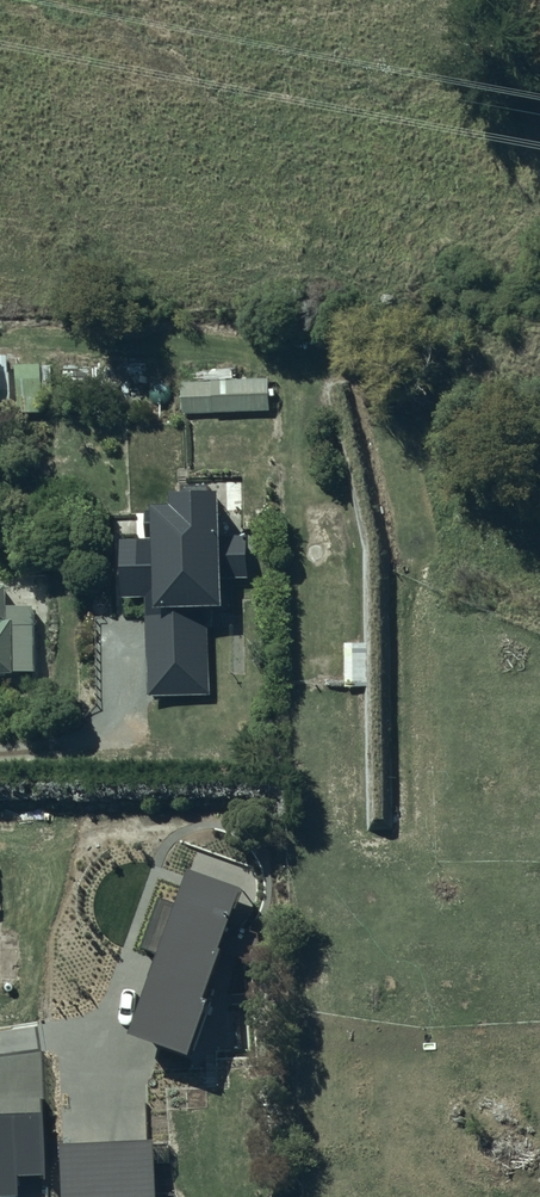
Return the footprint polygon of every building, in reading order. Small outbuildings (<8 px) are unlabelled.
[(43,363),(18,364),(18,412),(44,412),(43,363)] [(183,383),(184,413),(271,410),(270,377),(213,379),(213,381),(183,383)] [(221,533),(218,489),(174,489),(174,502),(151,500),(151,534),(117,534),(117,595),(147,598),(151,694),(211,691),(208,605),(222,603),(223,574),(249,572),(246,531),(221,533)] [(4,578),(0,578),(0,671),(36,670),(34,601),(5,602),(4,578)] [(244,888),(186,868),(126,1033),(189,1057),(244,888)] [(17,1176),(45,1175),(42,1113),(0,1115),(0,1196),(18,1196),(17,1176)] [(59,1144),(61,1196),(156,1196),(152,1139),(59,1144)]
